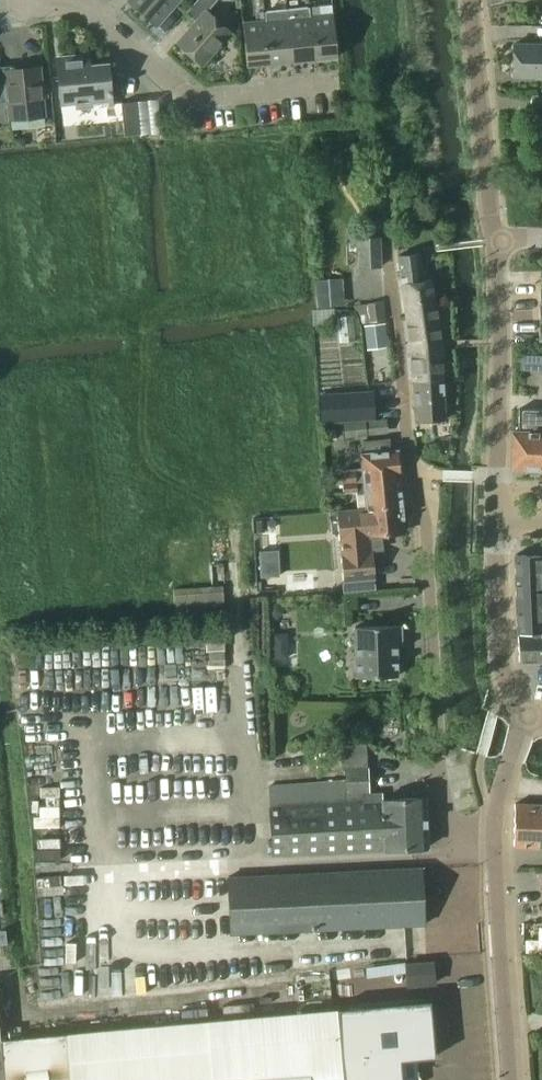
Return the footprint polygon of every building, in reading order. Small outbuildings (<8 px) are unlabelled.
[(158,24),(180,0),(130,0),(158,24)] [(208,11),(217,0),(197,0),(187,11),(198,20),(178,42),(203,64),(232,32),(208,11)] [(310,6),(288,9),(294,60),(315,58),(311,15),(310,6)] [(288,9),(266,11),(271,62),(294,60),(288,9)] [(311,15),(315,58),(339,55),(334,13),(311,15)] [(267,20),(244,22),(248,64),(271,62),(267,20)] [(514,44),(514,77),(541,77),(541,44),(514,44)] [(89,54),(58,57),(63,104),(77,102),(78,108),(93,106),(92,101),(110,100),(111,104),(113,104),(109,63),(90,65),(89,54)] [(41,66),(7,70),(10,99),(9,99),(11,119),(46,115),(41,66)] [(7,70),(6,70),(6,67),(0,67),(0,100),(9,99),(10,99),(7,70)] [(533,110),(541,109),(541,95),(532,95),(533,110)] [(137,101),(122,102),(125,134),(140,133),(137,101)] [(25,137),(14,138),(15,147),(25,146),(25,137)] [(359,237),(359,238),(359,268),(383,267),(382,236),(359,237)] [(420,252),(399,255),(398,255),(401,285),(402,285),(424,281),(424,280),(420,252)] [(432,279),(424,280),(424,281),(402,285),(408,319),(438,317),(432,279)] [(384,301),(367,303),(370,322),(387,320),(384,301)] [(408,319),(413,351),(443,349),(443,348),(442,342),(438,317),(408,319)] [(414,381),(414,382),(445,380),(443,349),(413,351),(412,351),(414,381)] [(447,419),(445,380),(414,382),(416,421),(447,419)] [(374,389),(320,392),(322,421),(376,418),(374,389)] [(513,469),(541,469),(541,409),(520,408),(520,432),(514,431),(513,469)] [(345,438),(367,436),(366,421),(343,423),(345,438)] [(343,483),(400,479),(399,473),(400,473),(398,450),(392,450),(391,438),(364,440),(365,453),(362,453),(364,469),(354,470),(354,472),(342,473),(343,483)] [(400,479),(343,483),(344,492),(357,491),(357,493),(366,492),(368,507),(402,504),(400,479)] [(375,580),(371,535),(405,531),(402,504),(368,507),(339,509),(340,524),(338,525),(344,583),(375,580)] [(518,632),(541,632),(541,600),(541,598),(541,591),(541,555),(515,554),(515,559),(516,591),(517,591),(518,632)] [(277,559),(260,560),(261,577),(278,576),(277,559)] [(302,572),(286,573),(287,592),(303,591),(302,572)] [(224,586),(173,588),(174,610),(225,608),(224,586)] [(266,611),(266,615),(271,619),(275,619),(279,620),(283,616),(284,612),(284,608),(279,604),(275,604),(272,603),(267,607),(266,611)] [(403,643),(402,625),(356,626),(357,677),(398,676),(397,643),(403,643)] [(541,661),(541,632),(518,632),(519,661),(541,661)] [(367,743),(341,745),(342,771),(345,771),(346,781),(346,793),(364,793),(364,800),(371,800),(371,792),(370,766),(368,766),(367,743)] [(346,801),(271,805),(274,855),(384,849),(428,847),(426,797),(425,797),(383,799),(371,800),(364,800),(364,801),(346,801)] [(514,845),(514,846),(541,847),(541,804),(516,803),(514,845)] [(425,924),(422,867),(229,876),(232,934),(425,924)] [(407,988),(437,985),(434,960),(405,963),(407,988)] [(401,1060),(417,1058),(436,1057),(431,1000),(337,1008),(337,1009),(1,1040),(0,1025),(0,1079),(403,1079),(401,1060)]
